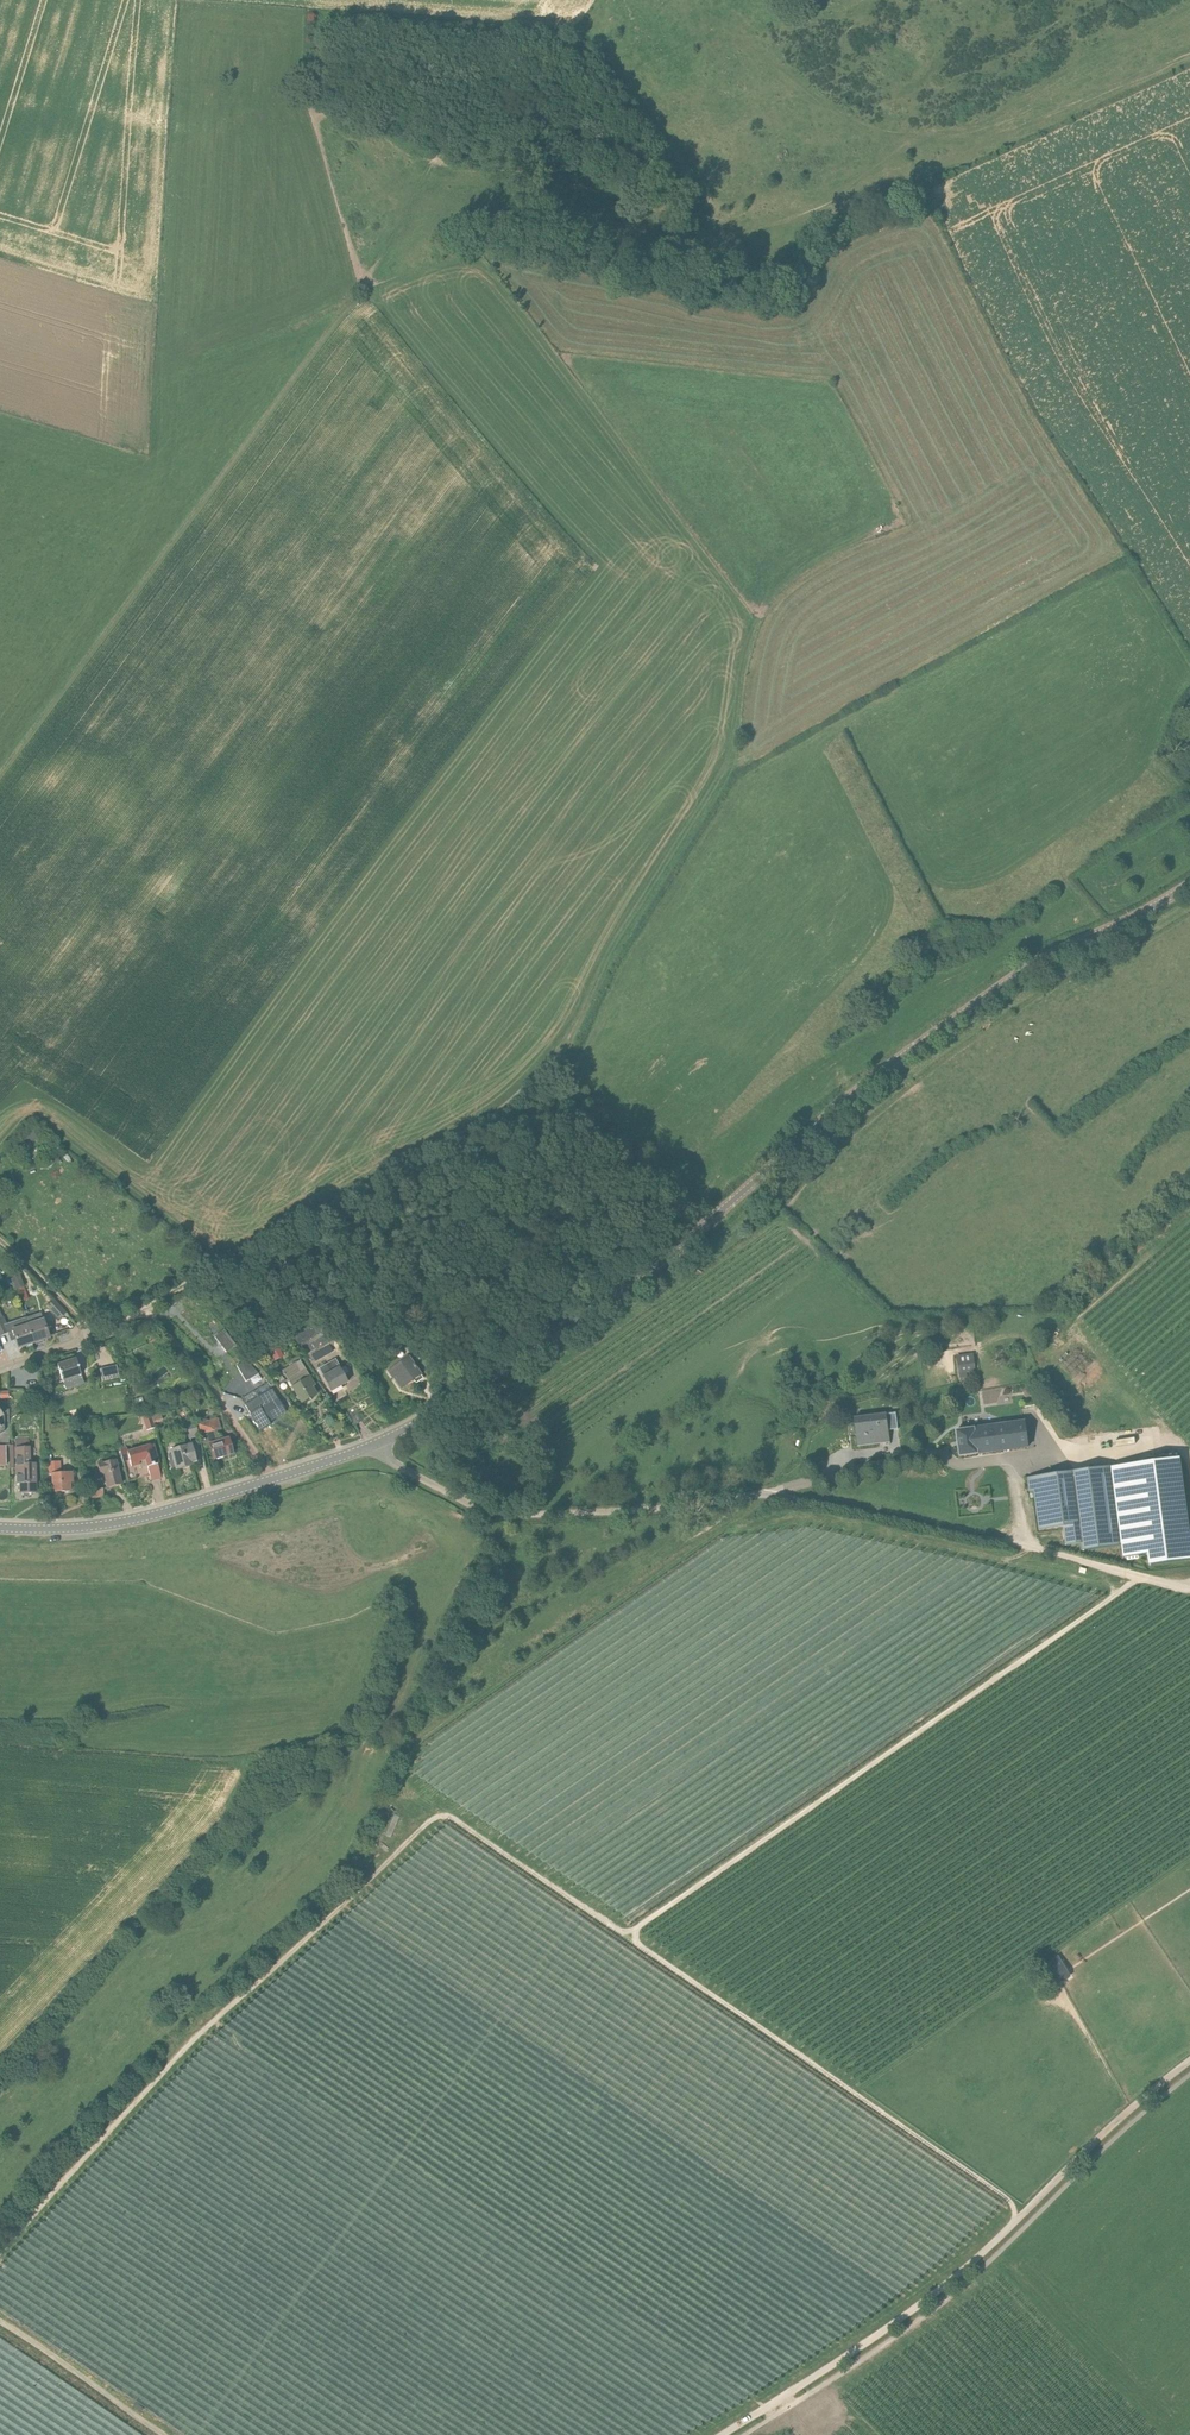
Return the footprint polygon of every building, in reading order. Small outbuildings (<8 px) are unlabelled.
[(16,1290),(24,1287),(18,1269),(10,1272),(16,1290)] [(59,1319),(66,1313),(55,1300),(48,1306),(59,1319)] [(48,1337),(43,1320),(40,1313),(25,1319),(28,1325),(33,1342),(48,1337)] [(18,1348),(33,1342),(28,1325),(13,1330),(18,1348)] [(224,1326),(216,1333),(229,1348),(237,1341),(224,1326)] [(330,1345),(319,1352),(322,1358),(333,1351),(330,1345)] [(282,1356),(279,1348),(272,1352),(276,1360),(282,1356)] [(319,1352),(317,1350),(311,1354),(315,1361),(322,1358),(319,1352)] [(956,1355),(958,1374),(975,1371),(972,1353),(956,1355)] [(410,1357),(389,1370),(401,1388),(422,1374),(410,1357)] [(72,1377),(81,1374),(76,1358),(57,1364),(63,1380),(66,1389),(75,1386),(72,1377)] [(246,1381),(258,1373),(246,1359),(236,1365),(246,1381)] [(348,1382),(339,1367),(334,1359),(317,1369),(322,1377),(330,1391),(348,1382)] [(314,1385),(310,1376),(300,1360),(283,1371),(292,1387),(302,1402),(316,1394),(312,1386),(314,1385)] [(272,1368),(280,1384),(285,1381),(277,1366),(272,1368)] [(111,1379),(108,1367),(100,1369),(102,1381),(111,1379)] [(1034,1393),(1030,1385),(1024,1389),(1028,1397),(1034,1393)] [(260,1408),(259,1408),(250,1413),(257,1423),(256,1424),(258,1426),(261,1430),(270,1425),(268,1422),(285,1412),(277,1398),(260,1408)] [(347,1412),(355,1425),(362,1421),(354,1407),(347,1412)] [(890,1444),(886,1414),(854,1418),(857,1446),(889,1442),(890,1444)] [(151,1415),(143,1417),(147,1430),(155,1428),(151,1415)] [(194,1419),(184,1422),(189,1439),(198,1436),(194,1419)] [(205,1446),(209,1445),(213,1459),(233,1453),(229,1438),(220,1441),(214,1420),(198,1424),(201,1434),(205,1446)] [(1028,1447),(1025,1421),(956,1430),(959,1456),(1028,1447)] [(21,1493),(35,1493),(35,1464),(29,1464),(28,1439),(16,1439),(17,1484),(20,1484),(21,1493)] [(186,1445),(174,1449),(172,1442),(165,1444),(167,1450),(172,1449),(177,1469),(191,1465),(190,1462),(196,1460),(192,1445),(186,1446),(186,1445)] [(123,1461),(129,1459),(131,1466),(140,1464),(139,1461),(146,1459),(151,1480),(161,1477),(152,1445),(127,1452),(126,1448),(120,1450),(123,1461)] [(1189,1561),(1189,1537),(1180,1458),(1114,1466),(1027,1477),(1029,1491),(1034,1491),(1039,1530),(1063,1527),(1065,1545),(1082,1543),(1083,1551),(1123,1546),(1125,1558),(1148,1555),(1149,1566),(1189,1561)] [(100,1474),(105,1473),(108,1488),(121,1485),(115,1460),(98,1464),(100,1474)] [(72,1472),(61,1473),(60,1461),(47,1462),(48,1475),(52,1475),(53,1492),(70,1491),(70,1482),(73,1482),(72,1472)] [(88,1490),(89,1497),(104,1495),(103,1488),(88,1490)]
